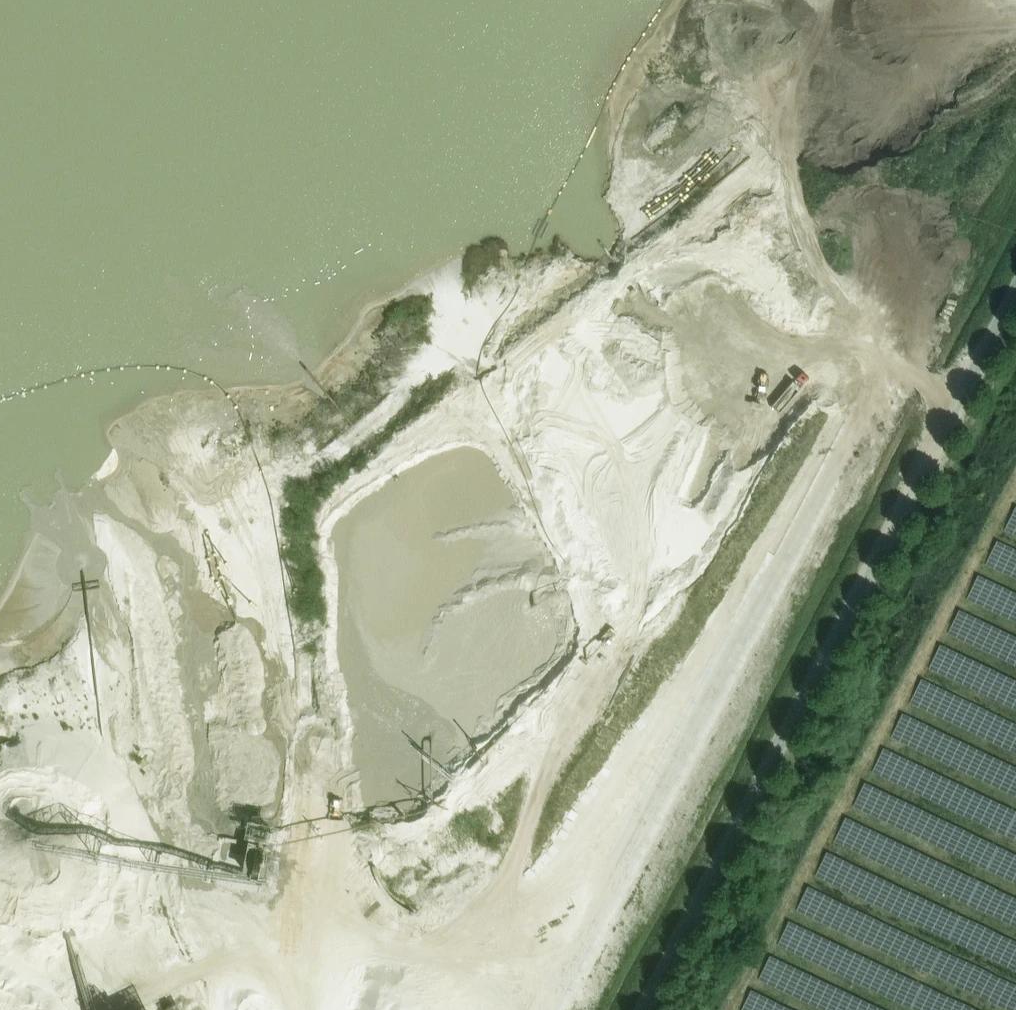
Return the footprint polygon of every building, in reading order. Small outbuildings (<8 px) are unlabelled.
[(278,892),(288,835),(228,826),(223,860),(254,865),(250,888),(278,892)]
